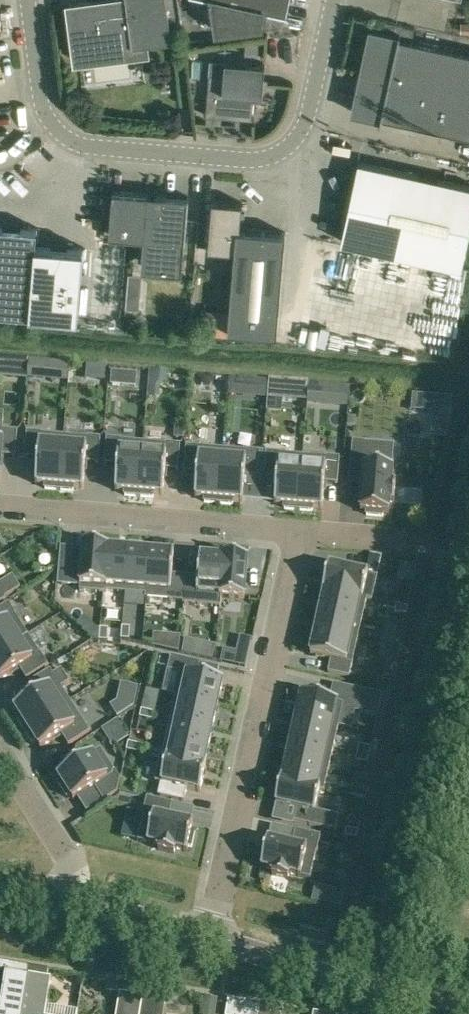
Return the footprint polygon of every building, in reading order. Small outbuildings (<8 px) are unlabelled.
[(167,0),(95,0),(75,3),(78,30),(98,28),(100,40),(131,36),(132,42),(172,36),(167,0)] [(286,9),(288,0),(211,0),(214,28),(264,22),(267,6),(288,10),(288,9),(286,9)] [(375,35),(364,82),(358,81),(352,110),(380,116),(379,122),(380,122),(382,115),(468,134),(468,51),(399,35),(400,30),(399,30),(397,40),(375,35)] [(204,112),(204,114),(254,118),(254,116),(252,116),(254,94),(262,95),(265,63),(225,59),(223,73),(209,72),(206,112),(204,112)] [(96,69),(96,82),(132,82),(132,69),(96,69)] [(341,240),(460,266),(468,226),(468,184),(359,160),(341,240)] [(113,189),(109,234),(144,237),(152,237),(150,269),(160,270),(182,272),(188,196),(113,189)] [(242,201),(212,199),(208,247),(234,249),(228,328),(277,332),(285,231),(240,228),(242,201)] [(36,242),(37,226),(0,223),(0,310),(30,312),(78,316),(84,246),(36,242)] [(306,318),(306,345),(326,345),(326,319),(306,318)] [(0,363),(0,383),(27,384),(28,365),(0,363)] [(106,386),(107,373),(81,371),(80,384),(106,386)] [(135,392),(136,377),(111,376),(110,390),(135,392)] [(2,456),(15,457),(18,431),(2,430),(2,431),(0,431),(0,474),(2,456)] [(25,458),(38,459),(36,484),(45,485),(45,489),(59,490),(64,436),(41,434),(41,433),(27,432),(25,458)] [(74,491),(74,487),(83,488),(85,463),(98,464),(101,438),(87,437),(87,438),(64,436),(59,490),(74,491)] [(115,491),(125,492),(124,496),(139,497),(143,443),(121,441),(121,440),(106,439),(104,465),(117,466),(115,491)] [(366,512),(366,515),(383,517),(383,513),(389,514),(390,502),(394,502),(396,485),(391,485),(393,458),(367,456),(368,443),(353,441),(349,485),(363,486),(361,511),(366,512)] [(139,497),(153,498),(154,494),(163,495),(165,470),(178,471),(180,445),(165,444),(165,445),(143,443),(139,497)] [(204,498),(204,502),(219,503),(223,449),(186,446),(184,472),(197,473),(195,498),(204,498)] [(247,451),(223,449),(219,503),(233,505),(233,501),(243,502),(245,477),(258,478),(260,452),(247,451)] [(284,505),(284,509),(298,510),(303,456),(280,454),(280,453),(266,452),(264,478),(277,479),(275,504),(284,505)] [(338,484),(340,458),(325,457),(325,458),(303,456),(298,510),(313,511),(313,507),(322,508),(325,483),(338,484)] [(80,584),(83,546),(59,544),(56,583),(80,584)] [(83,546),(80,584),(104,587),(107,547),(83,546)] [(107,547),(104,587),(105,587),(105,585),(126,587),(129,551),(108,549),(108,547),(107,547)] [(147,589),(150,552),(129,551),(126,587),(147,589)] [(150,552),(147,589),(169,591),(168,601),(183,602),(185,576),(172,575),(174,554),(150,552)] [(221,597),(244,599),(248,559),(243,558),(243,555),(228,553),(228,557),(224,557),(221,597)] [(382,557),(370,554),(368,562),(380,565),(382,557)] [(200,557),(198,577),(185,576),(183,602),(198,603),(198,593),(220,595),(220,597),(221,597),(224,557),(223,557),(223,558),(200,557)] [(372,601),(377,577),(329,566),(323,591),(325,591),(367,600),(372,601)] [(6,600),(5,598),(20,589),(12,576),(0,584),(0,603),(6,600)] [(325,591),(320,611),(362,620),(367,600),(325,591)] [(16,615),(8,603),(0,609),(0,653),(28,635),(15,615),(16,615)] [(406,617),(408,609),(396,606),(395,614),(406,617)] [(316,632),(357,642),(362,620),(320,611),(316,632)] [(386,626),(385,634),(396,636),(398,628),(386,626)] [(129,640),(130,628),(122,628),(121,640),(129,640)] [(99,641),(107,642),(108,629),(100,629),(99,641)] [(349,678),(352,665),(357,642),(316,632),(311,655),(331,660),(328,673),(349,678)] [(26,680),(48,666),(40,654),(28,635),(0,653),(0,681),(19,669),(26,680)] [(245,667),(247,655),(224,650),(221,662),(245,667)] [(218,705),(223,682),(197,676),(200,663),(171,657),(168,671),(179,674),(174,695),(218,705)] [(16,718),(24,730),(70,701),(61,688),(69,683),(61,670),(53,675),(50,670),(29,684),(36,695),(14,708),(20,716),(16,718)] [(353,688),(349,705),(379,712),(383,695),(353,688)] [(142,710),(153,713),(155,713),(160,693),(146,689),(142,710)] [(174,695),(174,696),(176,697),(171,717),(213,726),(218,705),(174,695)] [(296,718),(338,727),(343,704),(302,695),(296,718)] [(70,701),(24,730),(32,743),(35,741),(40,749),(61,735),(68,746),(90,733),(70,701)] [(142,710),(140,718),(152,721),(153,713),(142,710)] [(167,738),(208,747),(213,726),(171,717),(167,738)] [(338,727),(296,718),(292,739),(334,748),(338,727)] [(162,758),(204,767),(208,747),(167,738),(162,758)] [(334,748),(292,739),(287,760),(329,769),(334,748)] [(140,746),(128,743),(126,751),(138,754),(140,746)] [(357,754),(369,756),(371,748),(359,746),(357,754)] [(80,757),(66,766),(68,770),(58,776),(61,781),(58,783),(67,797),(70,795),(73,800),(94,787),(104,802),(117,793),(120,779),(115,771),(115,772),(100,749),(82,761),(80,757)] [(357,754),(356,761),(367,764),(369,756),(357,754)] [(160,758),(155,782),(200,792),(206,768),(204,767),(162,758),(160,758)] [(281,780),(281,781),(324,791),(329,769),(287,760),(283,780),(281,780)] [(339,817),(315,811),(320,791),(324,792),(324,791),(281,781),(275,804),(297,809),(294,822),(336,832),(339,817)] [(366,800),(368,790),(354,786),(352,797),(365,800),(366,800)] [(195,831),(192,830),(193,825),(169,819),(172,804),(147,798),(143,815),(144,815),(138,841),(159,846),(158,850),(174,854),(175,850),(187,852),(188,847),(191,847),(195,831)] [(359,832),(347,829),(345,837),(357,840),(359,832)] [(263,845),(259,862),(262,862),(261,868),(273,871),(272,875),(288,879),(289,874),(310,879),(316,853),(317,853),(321,836),(295,830),(292,846),(267,840),(266,846),(263,845)] [(343,890),(315,884),(311,899),(340,905),(343,890)] [(29,966),(0,961),(0,972),(5,973),(0,1005),(0,1013),(22,1013),(29,966)] [(22,1013),(46,1013),(51,980),(47,979),(49,969),(29,966),(22,1013)] [(143,996),(119,993),(119,994),(121,994),(118,1013),(140,1013),(143,996)] [(140,1013),(161,1013),(163,1001),(166,1001),(166,1000),(143,996),(140,1013)] [(259,1011),(260,1004),(230,999),(228,1013),(259,1013),(259,1011)]
